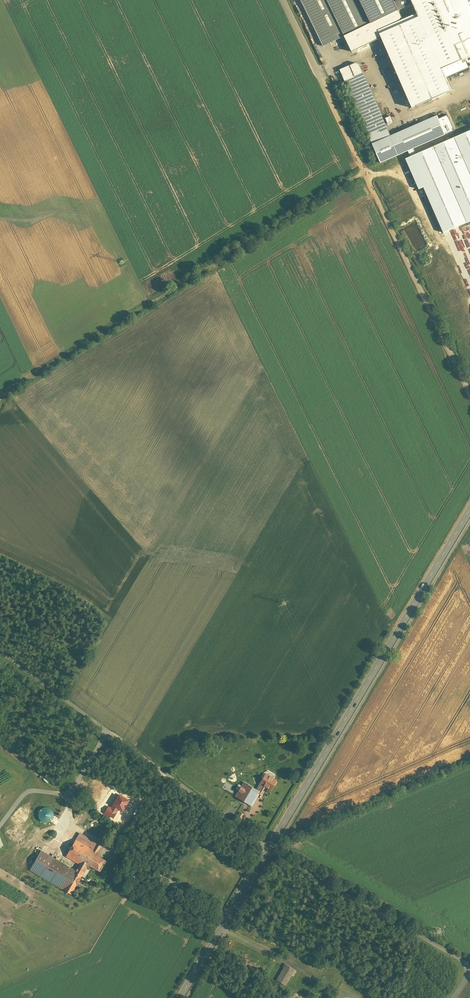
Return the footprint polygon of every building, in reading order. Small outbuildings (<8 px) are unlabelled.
[(324,46),(344,37),(352,52),(382,37),(413,109),(453,91),(448,77),(469,68),(465,59),(469,57),(469,0),(399,0),(395,2),(394,0),(301,0),(324,46)] [(356,63),(340,70),(381,163),(455,131),(448,115),(439,119),(438,115),(391,136),(360,64),(356,63)] [(406,159),(419,190),(424,188),(444,233),(469,222),(469,131),(406,159)] [(263,772),(256,784),(268,791),(275,780),(263,772)] [(240,782),(232,796),(249,806),(258,792),(240,782)] [(126,805),(129,801),(119,795),(111,809),(117,812),(118,809),(122,811),(125,808),(127,805),(126,805)] [(39,815),(49,824),(59,815),(49,805),(39,815)] [(241,820),(244,814),(239,812),(236,818),(241,820)] [(91,866),(101,872),(108,860),(99,856),(104,846),(81,833),(76,843),(68,858),(81,865),(77,872),(42,853),(31,871),(72,894),(87,868),(89,869),(91,866)] [(277,982),(286,987),(295,971),(286,965),(277,982)]
